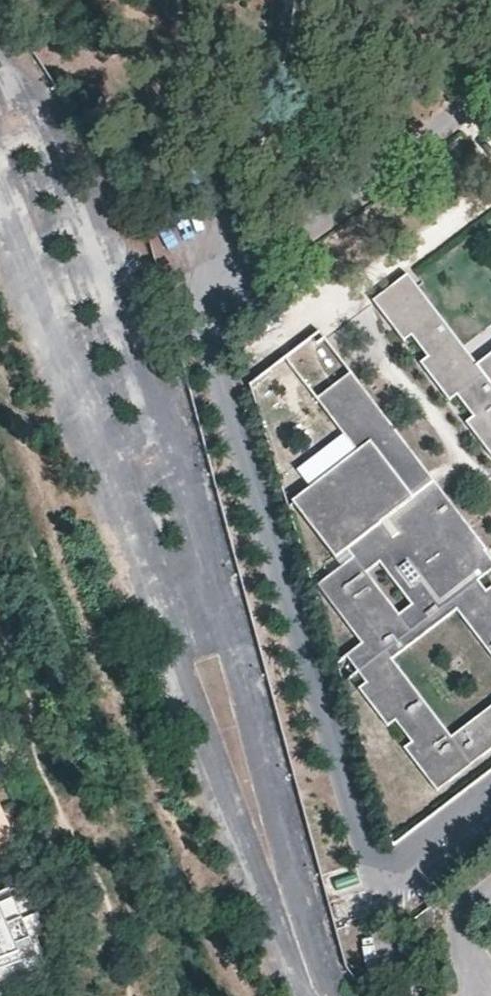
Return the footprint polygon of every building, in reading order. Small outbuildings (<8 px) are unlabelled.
[(484,364),(466,342),(416,276),(380,303),(410,342),(419,335),(437,358),(428,365),(456,402),(465,395),(482,417),(473,424),(490,447),(490,359),(484,364)] [(489,593),(478,580),(490,570),(490,551),(433,477),(355,375),(321,400),(344,430),(359,449),(310,486),(296,497),(341,555),(352,546),(358,554),(346,563),(317,585),(362,642),(345,655),(366,682),(359,687),(388,725),(395,720),(412,741),(405,747),(438,790),(490,749),(490,705),(451,736),(391,658),(456,608),(490,654),(490,591),(489,593)] [(359,449),(344,430),(296,467),(310,486),(359,449)] [(15,837),(0,805),(0,844),(15,837)] [(44,965),(33,937),(40,934),(20,883),(0,891),(0,982),(44,965)] [(429,931),(416,914),(405,921),(418,939),(429,931)]
